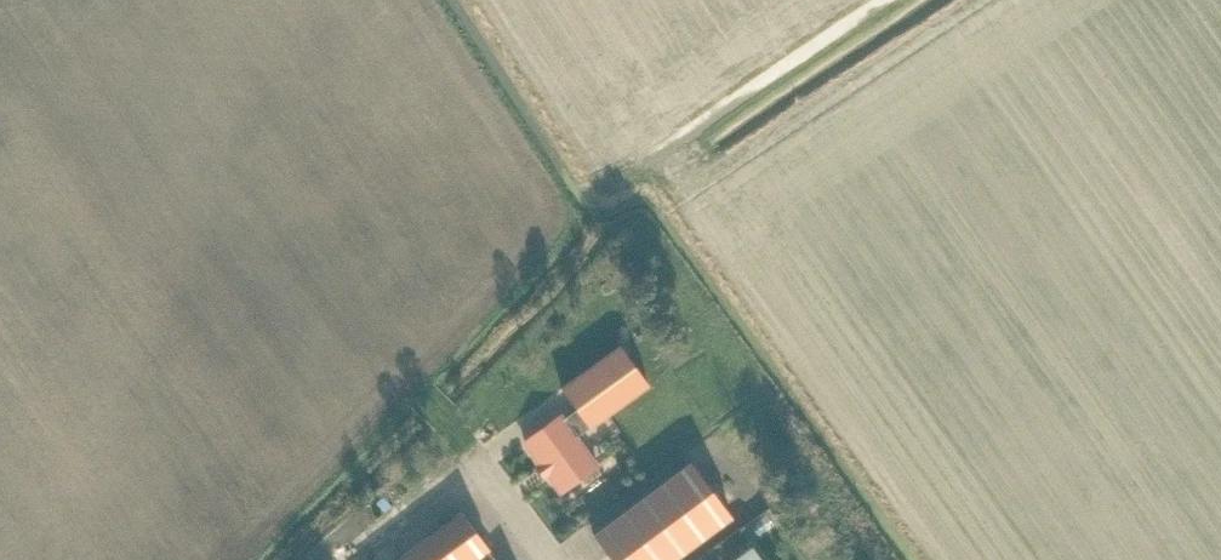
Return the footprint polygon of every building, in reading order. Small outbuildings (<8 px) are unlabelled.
[(560,491),(596,465),(575,436),(590,426),(590,427),(649,385),(621,345),(562,388),(577,409),(563,420),(560,416),(525,442),(560,491)] [(594,534),(613,559),(675,559),(733,518),(693,463),(594,534)] [(488,550),(490,549),(461,511),(395,559),(495,559),(488,550)] [(742,552),(729,535),(706,551),(712,559),(731,559),(742,552)] [(752,545),(742,552),(731,559),(762,559),(752,545)]
